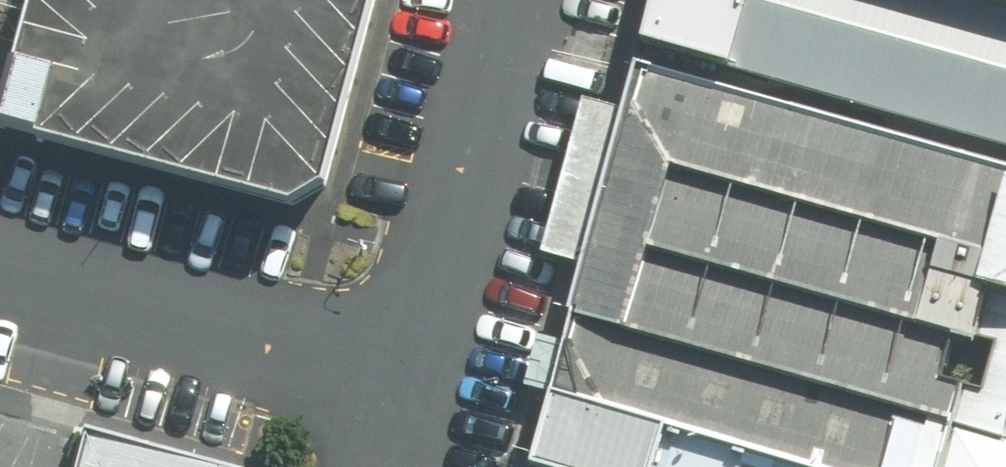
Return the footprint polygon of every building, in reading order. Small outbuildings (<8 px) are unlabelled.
[(326,186),(376,0),(36,0),(3,131),(294,207),(326,186)] [(986,0),(649,0),(635,52),(1005,153),(1005,5),(986,0)] [(635,52),(563,313),(571,315),(951,427),(987,294),(1005,226),(1005,153),(635,52)] [(1005,299),(1005,226),(987,294),(1005,299)] [(1005,442),(1005,299),(987,294),(951,427),(1005,442)] [(951,427),(571,315),(531,463),(545,466),(941,466),(951,427)] [(951,427),(941,466),(1005,466),(1005,442),(951,427)] [(84,430),(73,466),(211,466),(84,430)]
